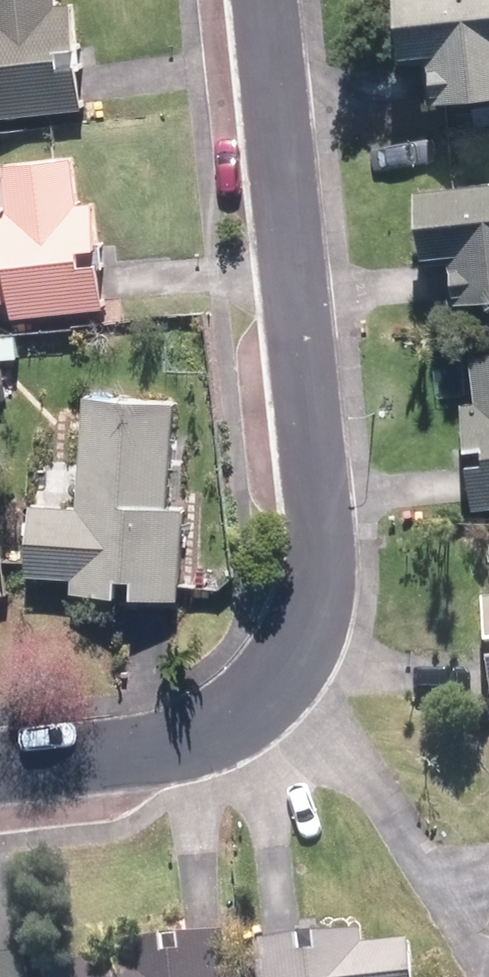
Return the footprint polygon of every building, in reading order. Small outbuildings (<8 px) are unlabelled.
[(88,110),(84,70),(66,71),(64,51),(83,48),(79,8),(63,9),(62,0),(0,0),(0,118),(88,110)] [(438,103),(488,98),(488,0),(412,0),(418,57),(433,56),(438,103)] [(107,325),(126,324),(124,302),(108,303),(105,266),(89,267),(88,251),(104,250),(101,204),(82,205),(79,160),(14,165),(13,174),(0,175),(0,303),(17,301),(18,316),(106,310),(107,325)] [(467,303),(488,301),(488,184),(432,189),(438,256),(463,254),(467,303)] [(477,357),(481,407),(473,408),(476,450),(488,449),(488,356),(477,357)] [(139,597),(183,600),(191,510),(171,508),(173,476),(184,476),(188,439),(177,439),(179,403),(92,396),(81,510),(39,506),(33,574),(78,578),(76,593),(124,596),(125,579),(141,579),(139,597)] [(482,506),(488,506),(488,467),(479,468),(482,506)] [(231,935),(192,939),(194,960),(177,963),(175,943),(127,947),(128,962),(84,966),(85,976),(235,976),(231,935)] [(417,945),(369,948),(368,935),(325,939),(327,958),(311,959),(309,940),(264,943),(267,976),(420,976),(417,945)] [(32,957),(0,960),(0,976),(34,976),(32,957)]
